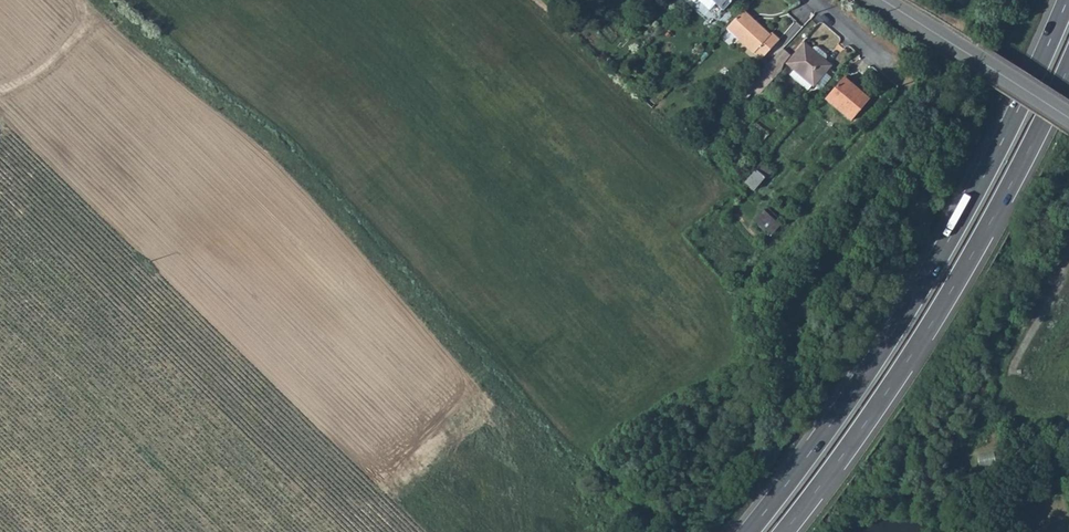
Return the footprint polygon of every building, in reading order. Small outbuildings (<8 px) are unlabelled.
[(708,11),(715,4),(722,11),(732,0),(696,0),(708,11)] [(725,28),(752,53),(753,53),(760,59),(778,40),(771,33),(769,36),(742,11),(725,28)] [(787,63),(794,70),(789,74),(807,90),(811,85),(812,86),(830,66),(824,61),(826,59),(826,55),(817,47),(814,48),(812,50),(804,44),(787,63)] [(746,87),(755,95),(759,93),(779,72),(782,63),(785,59),(778,53),(746,87)] [(850,90),(853,86),(844,78),(824,100),(850,121),(865,103),(850,90)] [(850,90),(865,103),(869,99),(853,86),(850,90)] [(693,142),(701,149),(715,134),(708,127),(693,142)] [(754,169),(764,177),(765,179),(771,171),(761,162),(754,169)] [(743,182),(753,190),(764,177),(754,169),(743,182)] [(770,238),(780,226),(763,210),(753,221),(770,238)]
